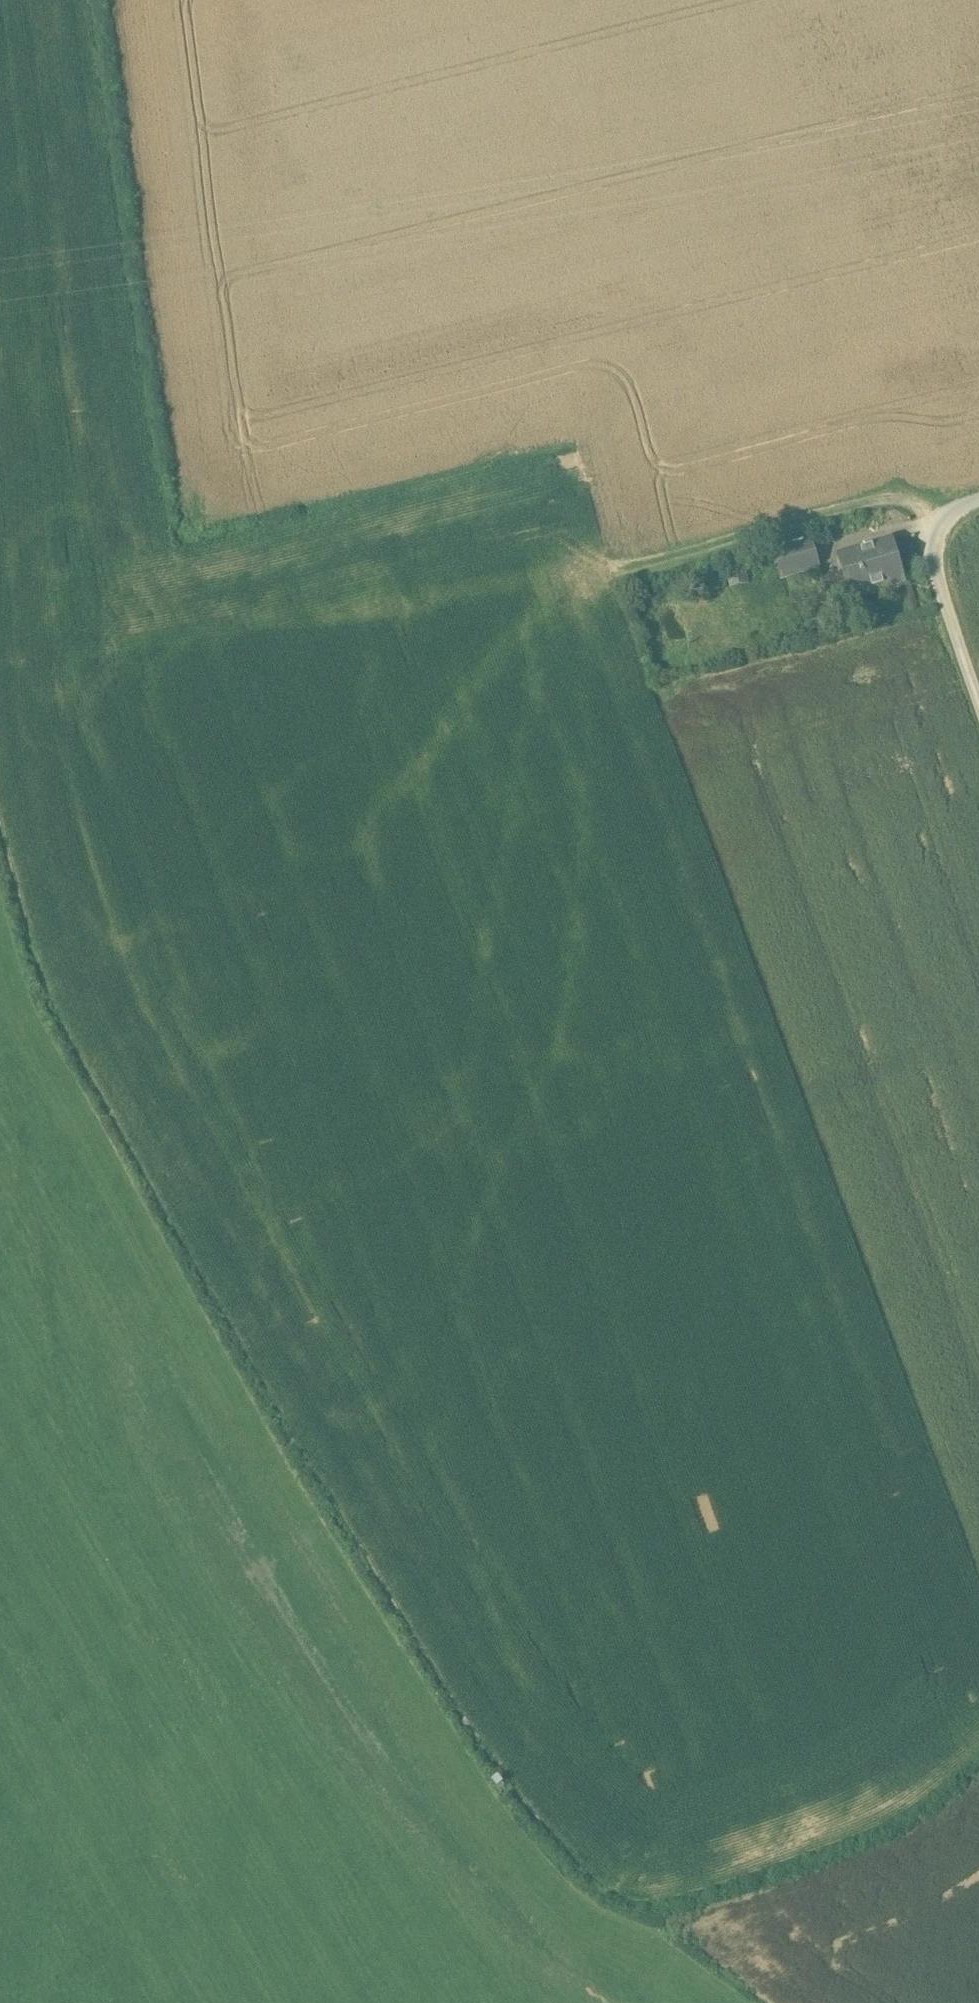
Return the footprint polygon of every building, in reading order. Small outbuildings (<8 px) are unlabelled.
[(891,544),(841,559),(852,598),(903,583),(891,544)] [(811,545),(776,554),(782,580),(818,571),(811,545)] [(746,571),(729,575),(732,590),(749,587),(746,571)]
